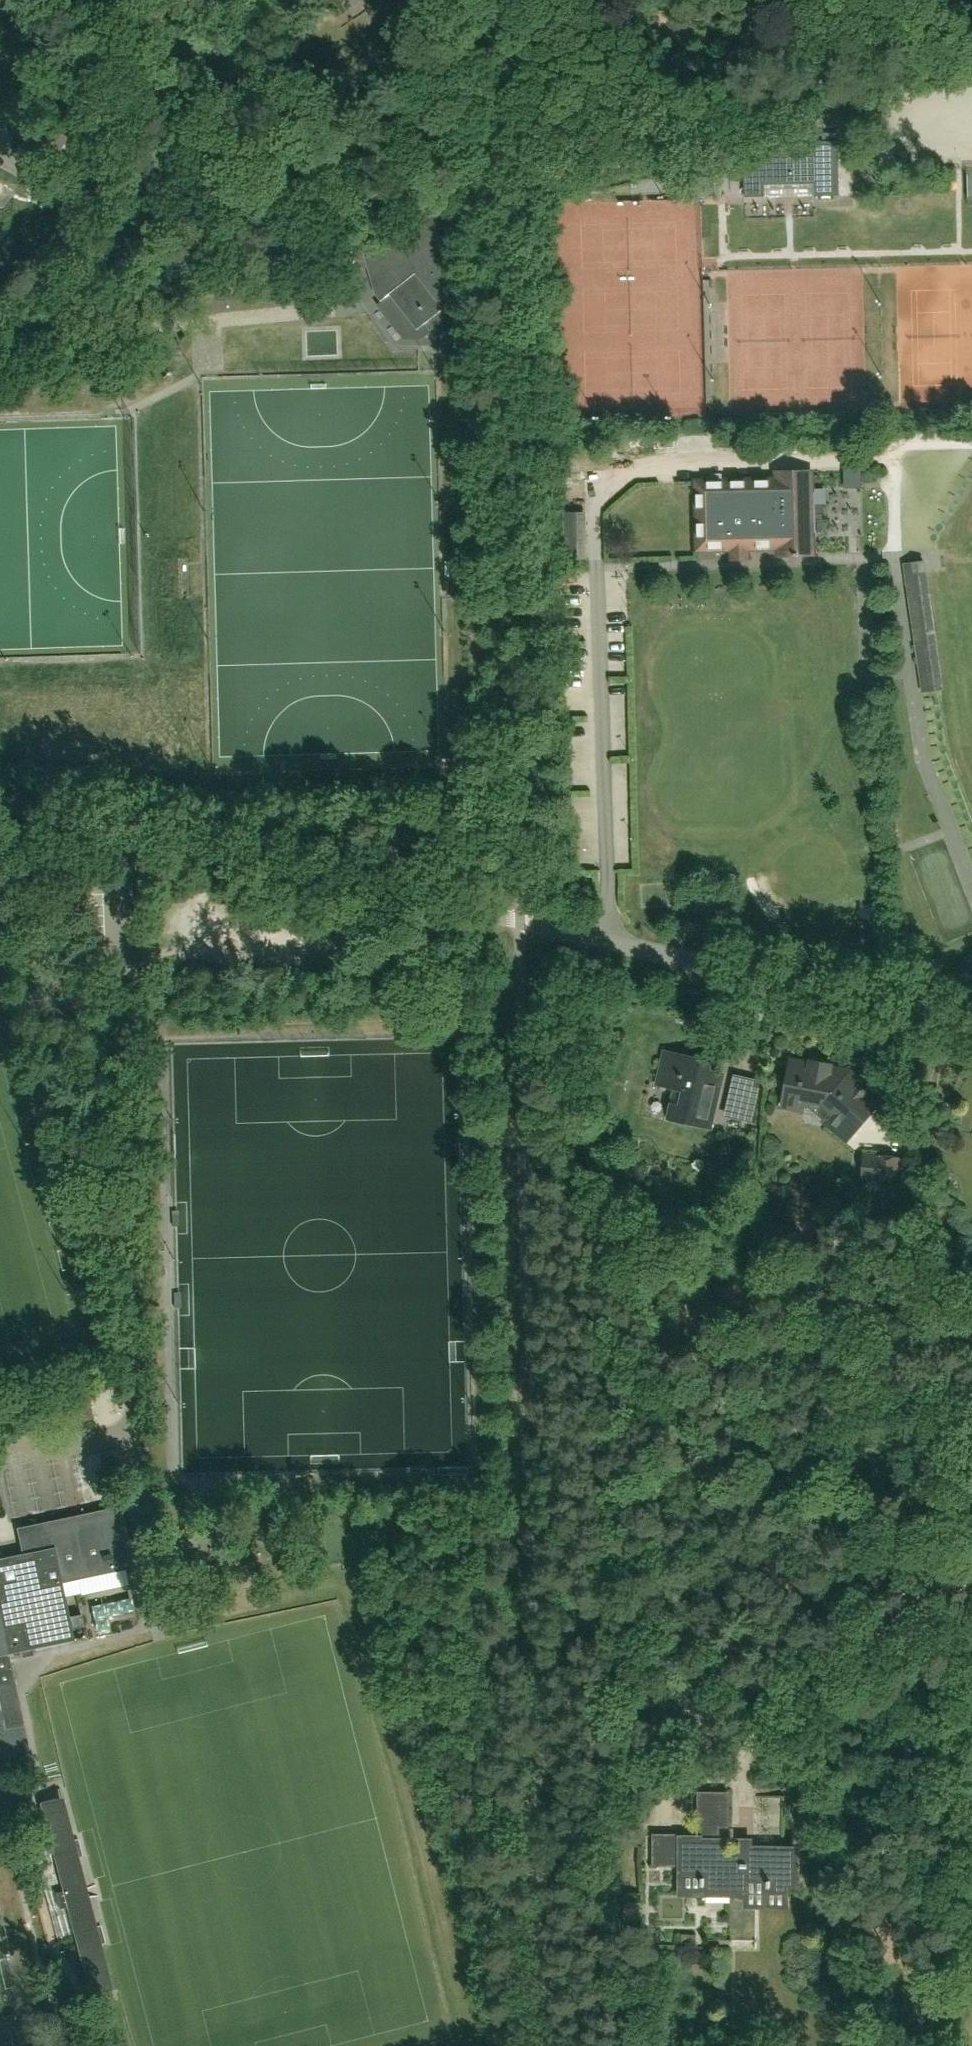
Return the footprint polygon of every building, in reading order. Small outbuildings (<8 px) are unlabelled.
[(840,194),(839,141),(745,143),(746,196),(766,196),(766,185),(813,184),(814,195),(840,194)] [(677,199),(716,197),(715,178),(676,180),(677,199)] [(443,309),(443,308),(452,302),(443,291),(452,284),(444,273),(448,271),(435,224),(361,245),(376,296),(385,289),(417,330),(443,309)] [(812,554),(810,471),(776,472),(776,480),(696,482),(698,549),(731,548),(731,555),(748,555),(747,548),(778,547),(779,555),(812,554)] [(588,559),(587,512),(564,512),(564,560),(588,559)] [(903,563),(922,693),(944,690),(925,560),(903,563)] [(672,1089),(669,1103),(672,1104),(669,1117),(710,1127),(723,1073),(705,1069),(707,1062),(665,1052),(657,1083),(662,1084),(661,1087),(672,1089)] [(812,1062),(811,1065),(792,1062),(783,1106),(804,1110),(805,1102),(821,1106),(829,1112),(823,1119),(847,1139),(864,1118),(857,1112),(873,1093),(849,1073),(829,1069),(830,1065),(812,1062)] [(756,1102),(734,1096),(731,1107),(755,1112),(756,1102)] [(902,1156),(866,1154),(864,1180),(901,1182),(902,1156)] [(0,1558),(0,1609),(9,1652),(72,1640),(70,1628),(81,1625),(79,1615),(68,1617),(60,1581),(131,1566),(123,1526),(118,1505),(16,1527),(19,1542),(15,1543),(17,1555),(0,1558)] [(9,1652),(0,1609),(0,1654),(9,1652)] [(9,1652),(0,1654),(0,1688),(16,1686),(9,1652)] [(24,1724),(19,1701),(0,1705),(0,1714),(3,1729),(5,1728),(23,1725),(24,1724)] [(21,1809),(3,1729),(0,1714),(0,1814),(21,1809)] [(10,1753),(28,1749),(23,1725),(5,1728),(10,1753)] [(701,1794),(701,1809),(700,1809),(700,1824),(720,1824),(727,1824),(727,1809),(726,1810),(726,1795),(701,1794)] [(785,1892),(785,1882),(796,1883),(796,1866),(789,1866),(789,1859),(796,1859),(796,1847),(752,1846),(752,1852),(726,1852),(726,1838),(700,1838),(701,1836),(681,1836),(681,1835),(655,1835),(654,1863),(681,1864),(681,1872),(703,1872),(703,1877),(702,1877),(702,1885),(703,1885),(703,1894),(704,1894),(704,1892),(730,1892),(730,1940),(756,1940),(756,1902),(774,1902),(774,1892),(785,1892)] [(96,1926),(77,1855),(38,1865),(56,1937),(96,1926)]
